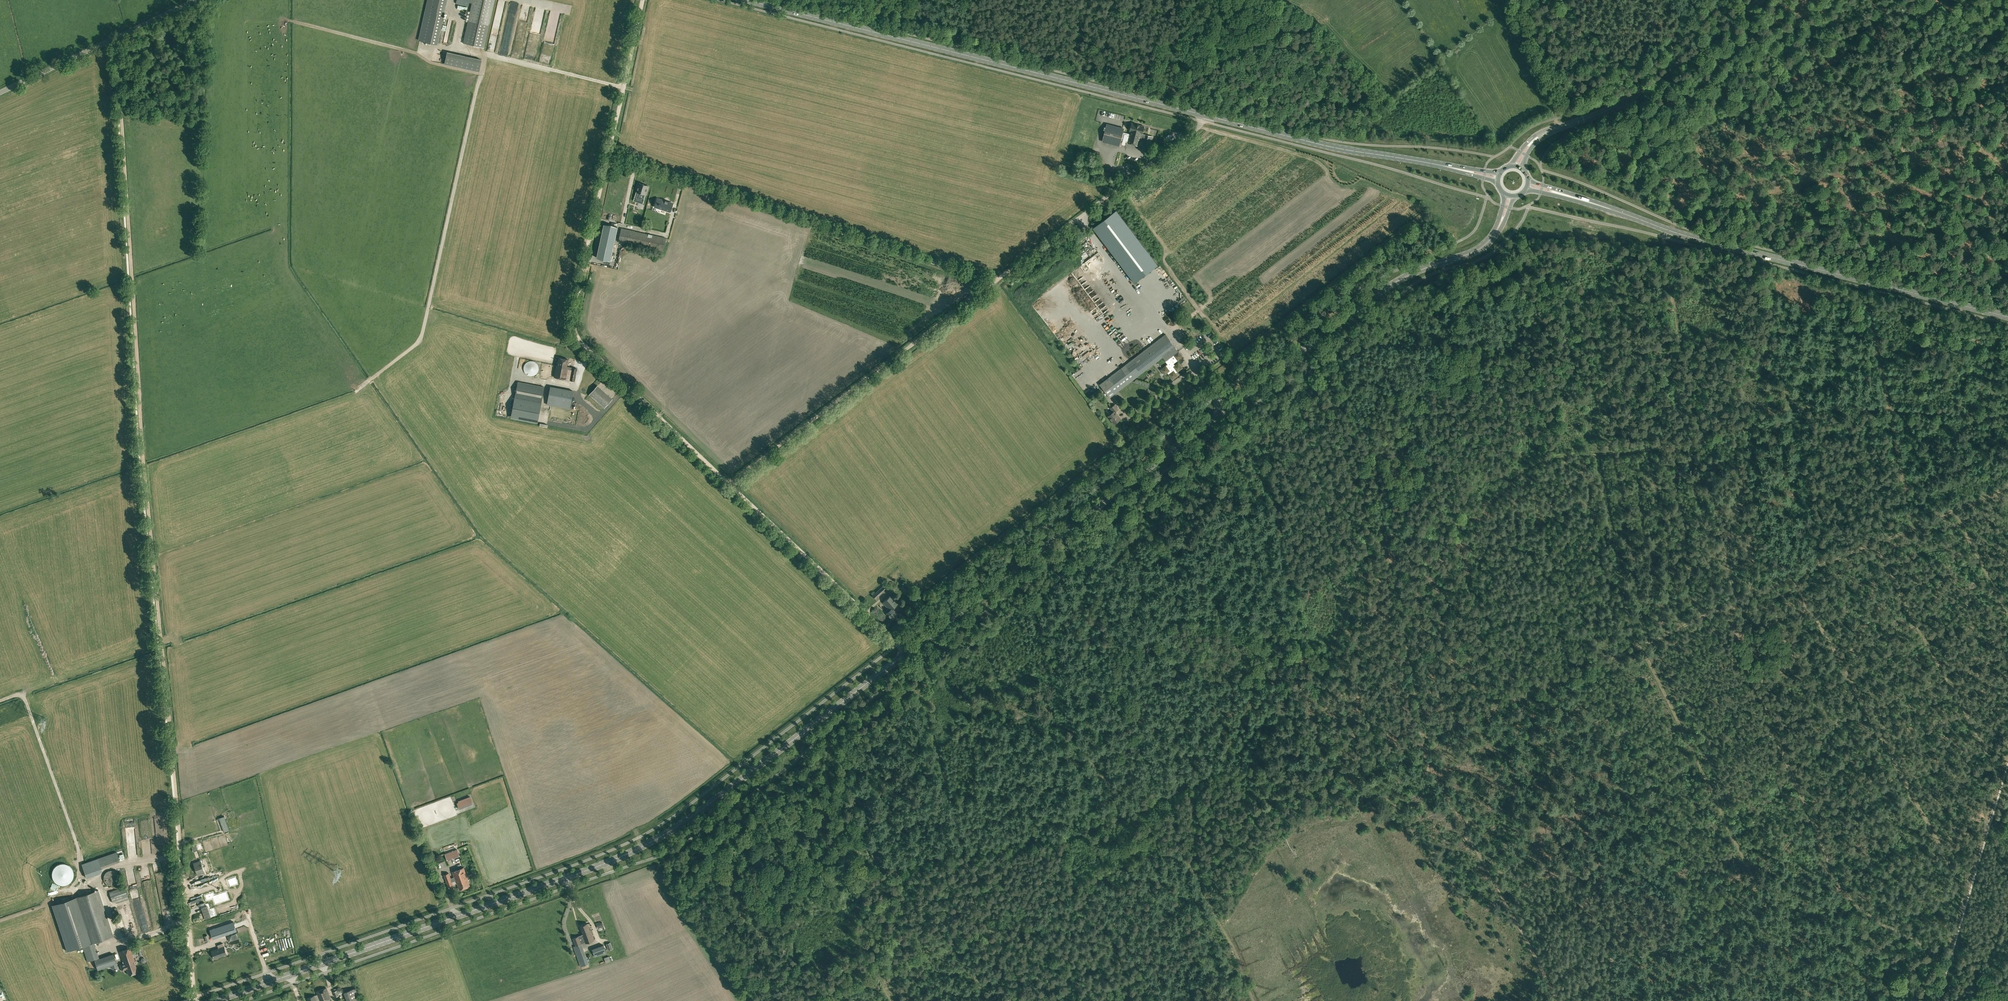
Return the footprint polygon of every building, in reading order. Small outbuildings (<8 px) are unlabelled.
[(447,0),(429,0),(419,41),(437,45),(447,0)] [(469,2),(472,3),(466,29),(463,43),(484,48),(495,0),(457,0),(456,3),(468,6),(469,2)] [(480,70),(482,60),(447,53),(445,63),(480,70)] [(1125,143),(1126,142),(1128,142),(1128,143),(1139,145),(1141,139),(1145,140),(1143,146),(1151,148),(1154,137),(1143,134),(1145,126),(1132,123),(1130,130),(1131,130),(1130,134),(1123,132),(1124,129),(1107,125),(1103,141),(1120,145),(1121,140),(1124,141),(1123,143),(1125,143)] [(1111,181),(1113,173),(1101,170),(1099,178),(1111,181)] [(639,183),(637,183),(636,189),(637,189),(634,201),(642,204),(644,199),(643,199),(645,194),(646,195),(649,186),(647,186),(647,185),(639,183)] [(670,212),(673,203),(668,202),(669,201),(668,201),(668,202),(665,201),(665,200),(665,201),(660,199),(659,203),(659,202),(658,204),(659,204),(658,208),(670,212)] [(614,216),(625,218),(628,205),(620,203),(618,212),(615,211),(614,216)] [(1118,213),(1095,230),(1136,284),(1159,267),(1118,213)] [(644,225),(645,217),(629,216),(628,225),(644,225)] [(603,224),(596,257),(610,261),(618,227),(603,224)] [(618,242),(663,251),(666,238),(621,228),(618,242)] [(1166,334),(1100,384),(1110,398),(1163,357),(1176,348),(1176,347),(1166,334)] [(1173,363),(1183,356),(1179,351),(1179,352),(1176,348),(1163,357),(1166,361),(1165,362),(1167,365),(1166,365),(1161,369),(1165,374),(1167,372),(1169,374),(1173,379),(1178,375),(1176,373),(1182,368),(1178,362),(1175,365),(1173,363)] [(554,377),(566,379),(567,370),(572,371),(570,380),(575,381),(577,369),(567,367),(568,359),(559,358),(557,365),(556,365),(554,377)] [(523,367),(523,368),(523,369),(523,370),(523,371),(524,371),(524,372),(524,373),(525,373),(525,374),(526,374),(527,375),(528,375),(529,375),(529,376),(530,376),(531,376),(532,376),(533,375),(534,375),(535,375),(535,374),(536,374),(536,373),(537,373),(537,372),(538,372),(538,371),(538,370),(538,369),(539,369),(539,368),(539,367),(539,366),(538,366),(538,365),(538,364),(537,364),(537,363),(537,362),(536,362),(535,361),(534,361),(534,360),(533,360),(532,360),(531,360),(530,360),(529,360),(528,360),(527,360),(527,361),(526,361),(526,362),(525,362),(525,363),(524,363),(524,364),(523,364),(523,365),(523,366),(523,367)] [(586,375),(582,386),(588,389),(593,378),(586,375)] [(518,382),(515,399),(541,403),(544,387),(518,382)] [(597,385),(589,395),(605,408),(613,399),(597,385)] [(547,404),(551,405),(570,409),(570,406),(573,391),(550,386),(547,404)] [(541,403),(515,399),(512,417),(538,422),(541,403)] [(1114,424),(1121,418),(1116,412),(1119,409),(1115,404),(1111,408),(1114,412),(1108,416),(1114,424)] [(906,595),(912,590),(906,582),(900,587),(906,595)] [(875,599),(887,589),(884,585),(872,596),(875,599)] [(887,589),(876,599),(880,603),(887,596),(891,593),(887,589)] [(892,619),(897,614),(892,608),(898,603),(891,595),(883,602),(888,608),(886,611),(887,612),(887,613),(892,619)] [(458,802),(457,803),(459,809),(473,803),(470,796),(458,801),(458,802)] [(246,830),(247,836),(261,832),(260,826),(246,830)] [(97,857),(80,862),(84,875),(101,871),(97,857)] [(198,875),(204,873),(205,873),(200,861),(194,863),(195,867),(198,875)] [(67,864),(65,864),(62,863),(60,863),(59,864),(57,865),(55,866),(54,868),(53,869),(52,872),(52,874),(52,876),(52,878),(53,880),(54,881),(56,883),(58,884),(60,885),(62,885),(64,885),(66,885),(68,884),(69,883),(71,881),(72,880),(73,878),(73,876),(73,874),(73,872),(73,870),(72,868),(70,866),(69,865),(67,864)] [(469,886),(467,879),(468,879),(464,868),(452,871),(454,877),(450,878),(449,873),(444,875),(448,886),(457,882),(460,889),(469,886)] [(116,871),(115,871),(114,871),(114,870),(113,870),(112,870),(111,870),(110,870),(109,870),(108,870),(108,871),(107,871),(106,871),(106,872),(105,872),(105,873),(104,874),(104,875),(104,876),(103,876),(103,877),(103,878),(103,879),(104,880),(104,881),(104,882),(105,882),(105,883),(106,883),(106,884),(107,884),(107,885),(108,885),(109,885),(110,885),(111,885),(112,885),(113,885),(114,885),(115,884),(116,884),(116,883),(117,883),(117,882),(118,882),(118,881),(118,880),(118,879),(119,879),(119,878),(119,877),(119,876),(118,876),(118,875),(118,874),(117,873),(117,872),(116,872),(116,871)] [(238,875),(229,878),(232,886),(241,883),(238,875)] [(236,887),(239,895),(244,893),(241,885),(236,887)] [(124,887),(109,892),(110,896),(111,899),(113,903),(128,898),(124,887)] [(82,946),(94,943),(113,936),(106,914),(99,892),(98,890),(93,891),(91,892),(51,905),(66,951),(82,946)] [(219,895),(235,948),(249,944),(234,891),(219,895)] [(207,906),(201,908),(205,919),(211,917),(207,906)] [(579,963),(581,966),(588,963),(587,960),(581,942),(584,941),(585,943),(594,940),(591,930),(590,931),(588,924),(580,927),(582,933),(581,934),(582,935),(578,937),(573,938),(576,946),(573,947),(579,963)] [(82,946),(87,961),(99,957),(94,943),(82,946)] [(223,943),(220,944),(218,945),(219,948),(212,951),(214,959),(227,955),(224,947),(223,943)] [(592,949),(595,957),(606,952),(603,945),(592,949)] [(134,962),(135,961),(130,948),(120,951),(124,964),(120,965),(122,971),(127,969),(129,975),(137,972),(134,962)] [(98,970),(116,964),(113,954),(94,961),(98,970)] [(330,998),(326,988),(316,991),(317,994),(313,996),(315,1000),(323,1000),(330,998)] [(355,988),(344,992),(348,1000),(360,1000),(355,988)]
